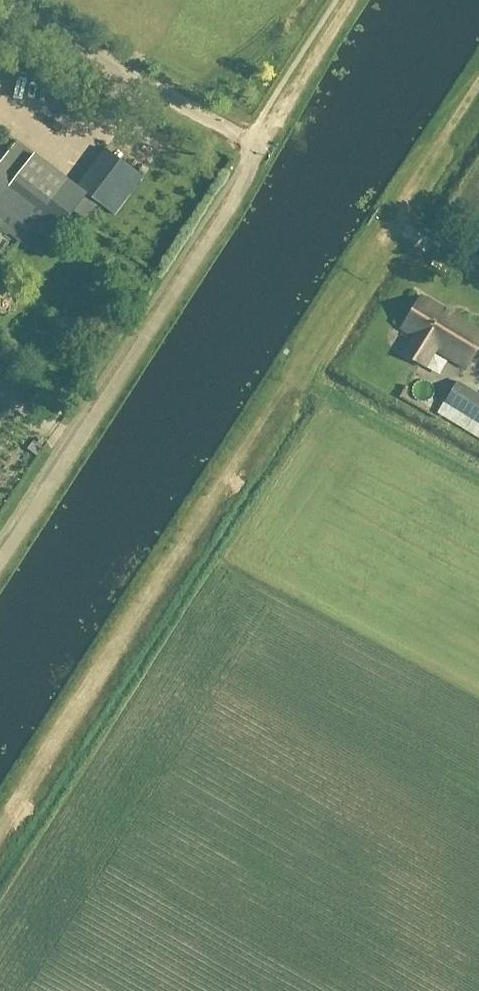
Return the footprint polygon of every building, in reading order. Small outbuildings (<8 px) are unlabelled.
[(38,140),(33,147),(51,157),(55,150),(38,140)] [(18,243),(37,258),(86,196),(81,191),(17,143),(0,164),(0,229),(18,243)] [(431,349),(465,370),(478,347),(478,333),(425,301),(425,302),(420,299),(400,331),(413,339),(403,356),(420,366),(431,349)] [(444,404),(478,425),(478,424),(478,397),(457,384),(444,404)] [(6,485),(19,472),(0,452),(0,479),(6,485)]
